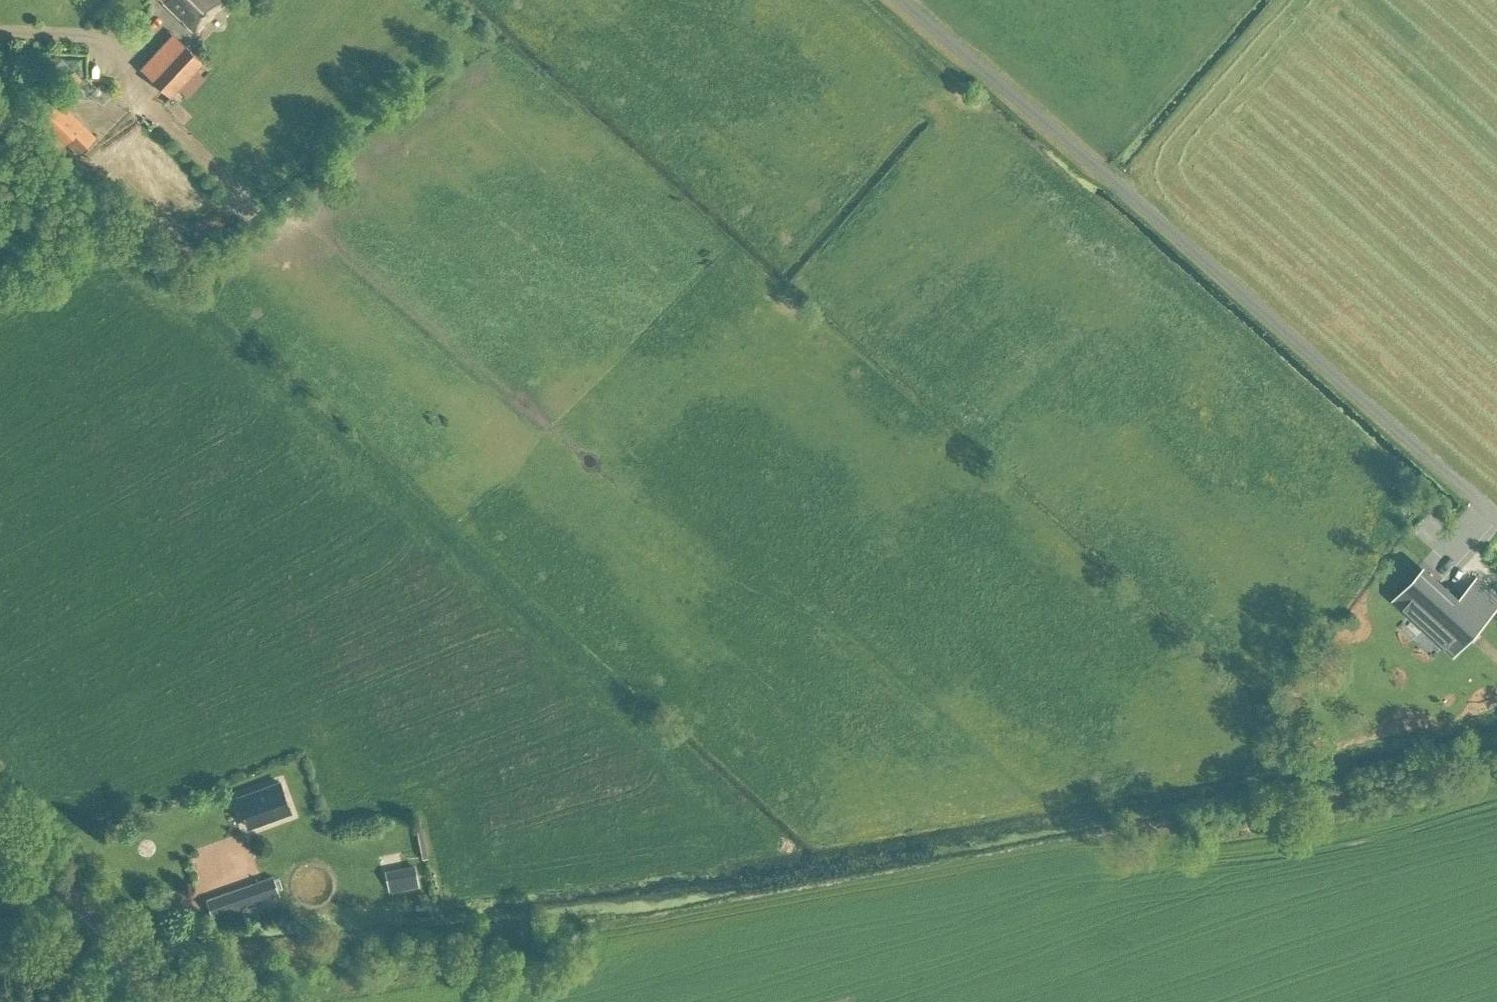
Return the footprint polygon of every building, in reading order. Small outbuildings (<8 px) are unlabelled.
[(193,29),(222,0),(164,0),(193,29)] [(188,93),(204,76),(195,68),(202,61),(173,33),(140,67),(171,95),(180,85),(188,93)] [(66,111),(55,100),(37,118),(48,129),(38,138),(55,155),(67,142),(78,153),(96,135),(69,108),(66,111)] [(1496,596),(1496,584),(1480,570),(1463,588),(1448,575),(1446,579),(1425,561),(1411,577),(1426,590),(1415,604),(1451,635),(1463,621),(1470,628),(1496,596)] [(248,826),(291,811),(280,780),(238,796),(248,826)] [(414,864),(384,869),(389,892),(418,886),(414,864)] [(259,914),(255,903),(280,895),(273,875),(207,898),(214,918),(248,906),(252,917),(259,914)]
